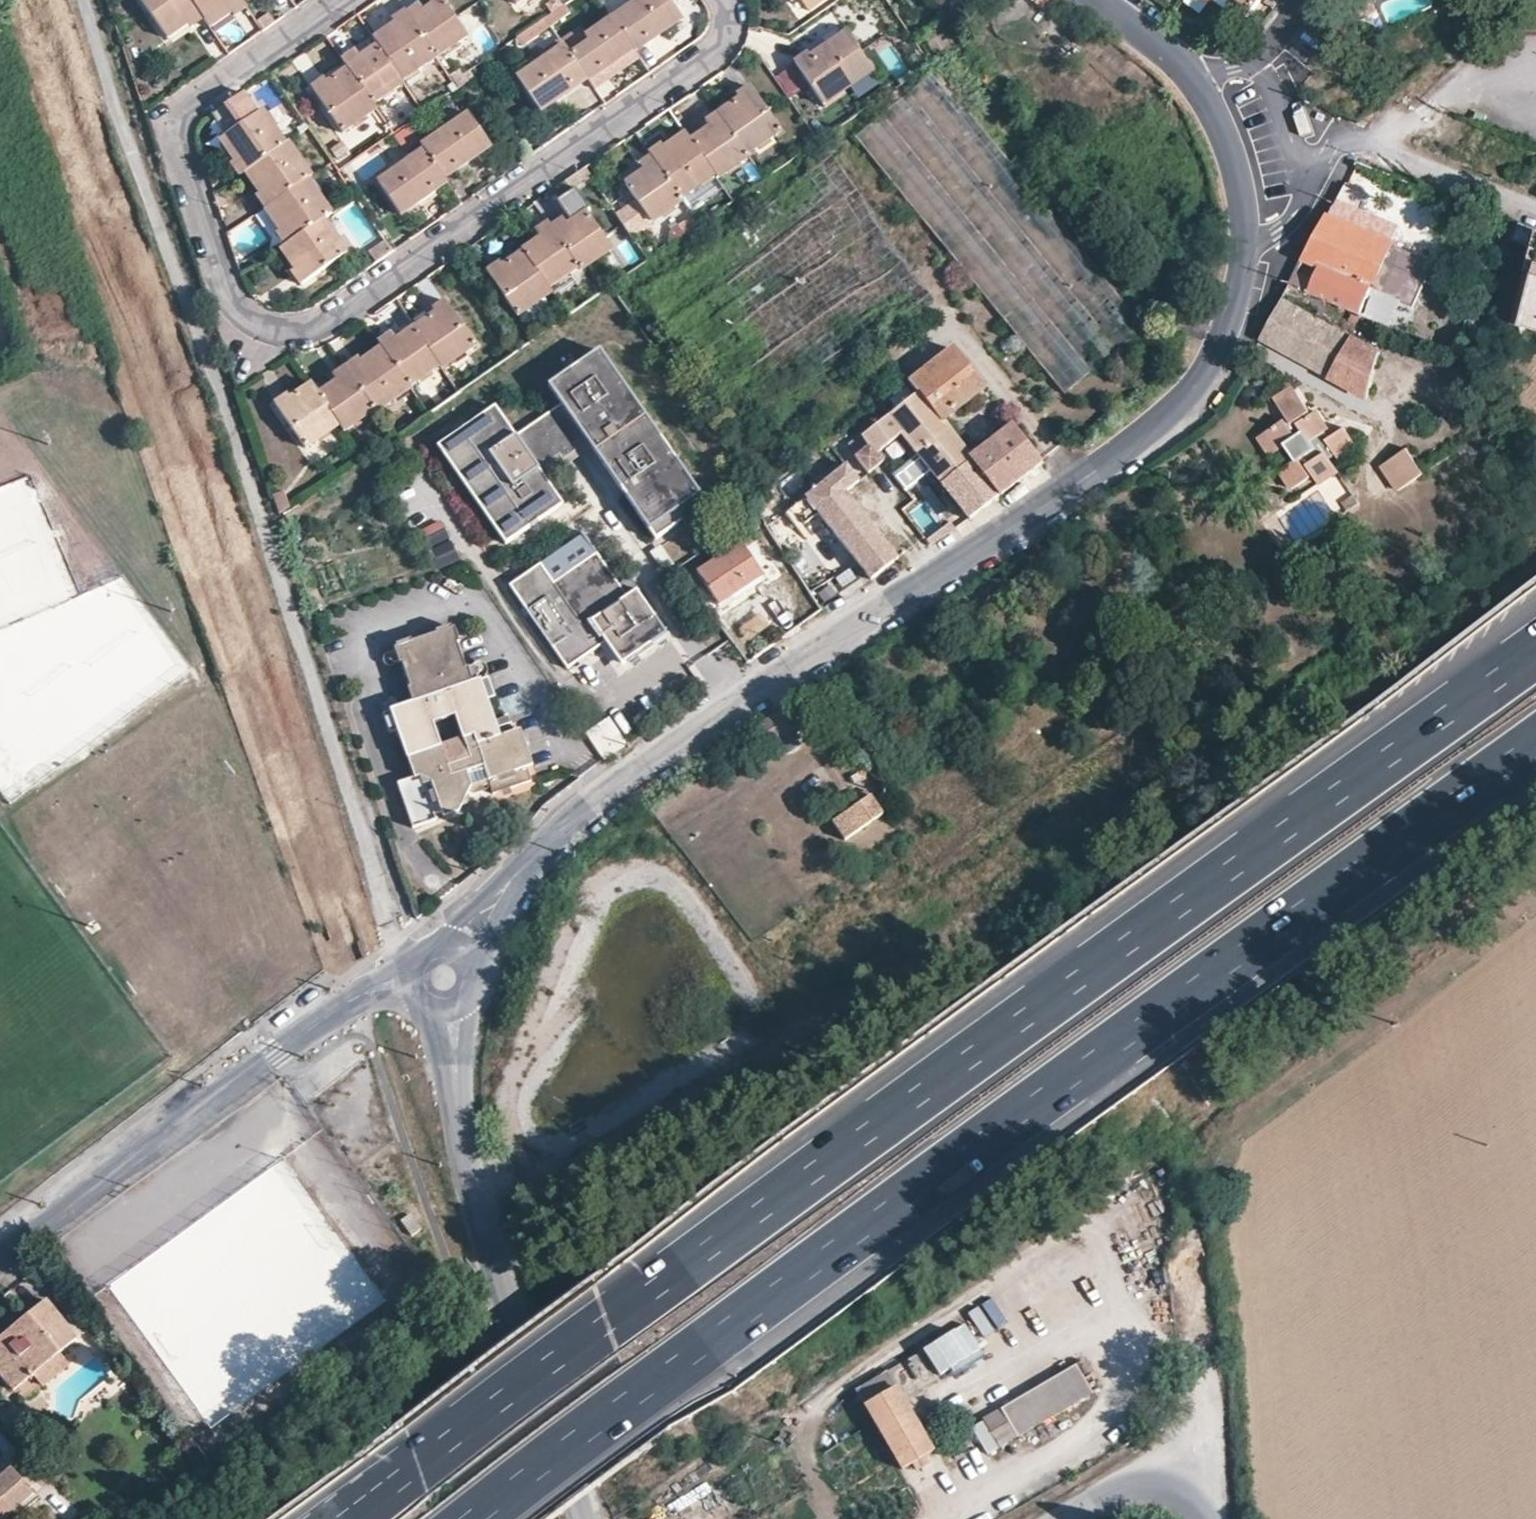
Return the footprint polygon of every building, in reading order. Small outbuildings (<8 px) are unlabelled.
[(166,38),(188,24),(190,27),(201,18),(189,0),(140,0),(166,38)] [(201,18),(207,26),(228,12),(230,16),(244,6),(240,0),(189,0),(201,18)] [(463,35),(439,0),(432,0),(417,10),(412,4),(401,12),(431,57),(463,35)] [(642,39),(677,15),(666,0),(628,0),(608,14),(627,43),(639,35),(642,39)] [(811,0),(791,0),(798,9),(811,0)] [(1055,0),(1038,0),(1035,3),(1047,13),(1056,1),(1055,0)] [(1186,5),(1204,11),(1208,0),(1187,0),(1186,5)] [(1229,1),(1247,15),(1258,0),(1230,0),(1229,1)] [(397,79),(431,57),(401,12),(399,10),(386,19),(389,23),(393,29),(373,44),(397,79)] [(627,43),(608,14),(580,33),(585,40),(567,52),(579,70),(581,72),(592,64),(595,70),(629,46),(627,43)] [(389,23),(368,37),(373,44),(393,29),(389,23)] [(788,60),(792,67),(805,57),(804,54),(841,28),(837,23),(788,60)] [(834,82),(863,61),(841,28),(804,54),(805,57),(792,67),(819,105),(840,90),(838,88),(834,82)] [(580,33),(562,45),(567,52),(585,40),(580,33)] [(627,43),(629,46),(631,47),(642,39),(639,35),(627,43)] [(562,45),(559,42),(512,75),(535,110),(571,84),(567,78),(579,70),(567,52),(562,45)] [(398,81),(397,79),(373,44),(356,56),(351,50),(338,59),(343,66),(368,102),(398,81)] [(585,78),(590,86),(635,54),(631,47),(629,46),(595,70),(592,64),(581,72),(583,76),(585,78)] [(868,67),(863,61),(834,82),(838,88),(868,67)] [(336,130),(371,106),(368,102),(343,66),(322,80),(320,77),(306,86),(336,130)] [(583,76),(581,72),(579,70),(567,78),(571,84),(583,76)] [(729,93),(731,96),(712,109),(741,151),(774,129),(743,83),(729,93)] [(791,97),(799,109),(814,100),(806,87),(791,97)] [(1485,112),(1474,108),(1472,115),(1482,119),(1485,112)] [(741,151),(712,109),(699,118),(703,125),(685,137),(710,173),(713,176),(744,155),(741,151)] [(240,172),(281,144),(257,110),(217,139),(231,160),(227,162),(236,175),(240,172)] [(462,111),(434,131),(440,139),(422,151),(424,155),(436,173),(448,164),(451,169),(486,145),(462,111)] [(426,136),(412,117),(403,124),(416,144),(426,136)] [(1399,125),(1395,135),(1403,138),(1408,129),(1401,125),(1399,125)] [(685,137),(680,129),(657,145),(655,143),(644,151),(647,155),(677,197),(710,173),(685,137)] [(440,139),(434,131),(426,136),(416,144),(419,147),(422,151),(440,139)] [(284,142),(281,144),(240,172),(254,193),(252,195),(261,207),(303,177),(307,175),(284,142)] [(422,151),(419,147),(402,159),(408,167),(424,155),(422,151)] [(396,214),(429,191),(429,184),(439,177),(436,173),(424,155),(408,167),(402,159),(373,180),(396,214)] [(677,197),(647,155),(633,164),(636,170),(619,184),(645,221),(678,199),(677,197)] [(448,164),(436,173),(439,177),(451,169),(448,164)] [(303,177),(261,207),(276,228),(273,231),(281,243),(319,217),(327,211),(303,177)] [(442,182),(439,177),(429,184),(429,191),(442,182)] [(1372,195),(1345,183),(1329,212),(1394,239),(1401,222),(1402,219),(1368,204),(1372,195)] [(573,267),(576,270),(607,249),(580,210),(562,224),(557,217),(545,226),(573,267)] [(1380,331),(1398,296),(1376,283),(1392,244),(1394,239),(1329,212),(1327,215),(1302,261),(1295,274),(1290,283),(1323,301),(1365,324),(1379,332),(1380,331)] [(319,217),(281,243),(277,246),(292,267),(288,271),(297,282),(341,251),(319,217)] [(1522,324),(1535,326),(1535,226),(1533,225),(1518,220),(1513,235),(1534,242),(1522,324)] [(1442,241),(1401,222),(1394,239),(1392,244),(1422,257),(1416,270),(1427,275),(1430,268),(1443,274),(1455,249),(1441,243),(1442,241)] [(573,267),(545,226),(543,223),(532,231),(536,237),(518,250),(543,287),(573,267)] [(381,238),(363,250),(372,262),(389,249),(381,238)] [(1392,244),(1376,283),(1398,296),(1405,298),(1416,270),(1422,257),(1392,244)] [(543,287),(518,250),(498,265),(495,261),(482,271),(512,314),(520,309),(538,296),(545,291),(543,287)] [(1311,324),(1323,301),(1290,283),(1278,306),(1311,324)] [(546,307),(538,296),(520,309),(528,319),(532,320),(545,312),(546,307)] [(435,365),(437,368),(471,344),(441,300),(425,310),(428,314),(409,327),(435,365)] [(1380,345),(1353,331),(1345,343),(1311,324),(1278,306),(1274,313),(1259,339),(1369,398),(1380,345)] [(435,365),(409,327),(392,339),(387,333),(375,342),(377,345),(404,385),(435,365)] [(404,385),(377,345),(355,361),(353,358),(342,366),(370,408),(372,411),(407,388),(404,385)] [(560,501),(537,467),(556,453),(560,458),(575,447),(572,442),(586,432),(590,437),(586,440),(653,537),(704,501),(597,347),(546,383),(559,401),(513,433),(493,403),(435,443),(503,541),(560,501)] [(908,380),(916,390),(939,418),(940,419),(981,387),(950,348),(908,380)] [(342,366),(341,365),(328,374),(332,380),(314,392),(335,422),(340,429),(370,408),(342,366)] [(335,422),(314,392),(306,381),(285,397),(283,393),(270,403),(300,447),(335,422)] [(1272,398),(1276,404),(1294,392),(1290,387),(1272,398)] [(939,418),(916,390),(860,432),(868,443),(853,454),(859,462),(866,470),(881,459),(875,450),(901,431),(917,451),(947,428),(940,419),(939,418)] [(1306,411),(1294,392),(1276,404),(1286,421),(1285,423),(1282,419),(1262,431),(1276,453),(1283,448),(1292,462),(1277,471),(1290,490),(1310,477),(1306,472),(1308,470),(1317,483),(1336,471),(1328,458),(1332,455),(1336,459),(1353,447),(1342,428),(1325,440),(1321,434),(1325,430),(1312,410),(1304,416),(1302,414),(1306,411)] [(998,495),(1039,463),(1009,424),(970,456),(940,480),(970,517),(998,495)] [(970,456),(947,428),(917,451),(940,480),(970,456)] [(1270,456),(1276,453),(1262,431),(1257,435),(1270,456)] [(1396,491),(1421,475),(1405,451),(1380,466),(1396,491)] [(898,556),(845,490),(858,478),(846,462),(791,506),(804,522),(818,511),(871,577),(898,556)] [(0,489),(0,627),(77,599),(32,477),(0,489)] [(942,509),(936,502),(926,509),(921,513),(928,521),(932,518),(932,517),(942,509)] [(442,520),(423,527),(435,561),(454,555),(442,520)] [(737,537),(729,527),(714,539),(721,549),(737,537)] [(761,570),(737,537),(721,549),(719,551),(693,570),(717,603),(743,583),(761,570)] [(666,629),(635,586),(626,592),(617,580),(596,549),(553,579),(539,560),(508,582),(566,665),(604,639),(620,661),(666,629)] [(813,590),(823,606),(861,582),(851,566),(813,590)] [(626,592),(635,586),(627,574),(617,580),(626,592)] [(445,617),(430,623),(431,625),(406,634),(405,631),(390,637),(391,639),(388,640),(393,655),(396,655),(405,680),(402,681),(407,696),(379,706),(384,725),(393,722),(409,768),(392,774),(408,821),(432,813),(430,808),(463,796),(459,786),(457,782),(483,773),(484,775),(488,787),(527,774),(508,716),(493,721),(491,713),(484,692),(492,689),(484,669),(465,676),(451,635),(454,634),(449,619),(446,620),(445,617)] [(771,714),(758,723),(770,742),(778,737),(791,728),(797,723),(785,704),(771,714)] [(506,709),(491,713),(493,721),(508,716),(506,709)] [(585,732),(603,760),(627,745),(609,717),(585,732)] [(799,740),(791,728),(778,737),(786,749),(799,740)] [(855,769),(849,773),(852,779),(859,775),(855,769)] [(481,782),(484,775),(483,773),(457,782),(459,786),(464,785),(465,787),(481,782)] [(843,837),(880,811),(867,792),(831,818),(843,837)] [(286,1161),(106,1280),(205,1428),(385,1308),(286,1161)] [(9,1331),(17,1340),(0,1354),(0,1370),(16,1390),(35,1374),(61,1353),(78,1339),(47,1300),(9,1331)] [(890,1369),(898,1382),(906,1397),(992,1348),(976,1320),(890,1369)] [(17,1340),(9,1331),(0,1338),(0,1354),(17,1340)] [(70,1364),(61,1353),(35,1374),(44,1384),(70,1364)] [(1077,1359),(1002,1404),(1018,1432),(1093,1388),(1077,1359)] [(906,1397),(898,1382),(864,1401),(869,1411),(888,1445),(900,1466),(933,1447),(906,1397)] [(991,1443),(979,1421),(962,1430),(975,1452),(991,1443)] [(13,1509),(33,1491),(11,1466),(0,1476),(0,1494),(13,1509)] [(0,1494),(0,1518),(1,1518),(13,1509),(0,1494)]
